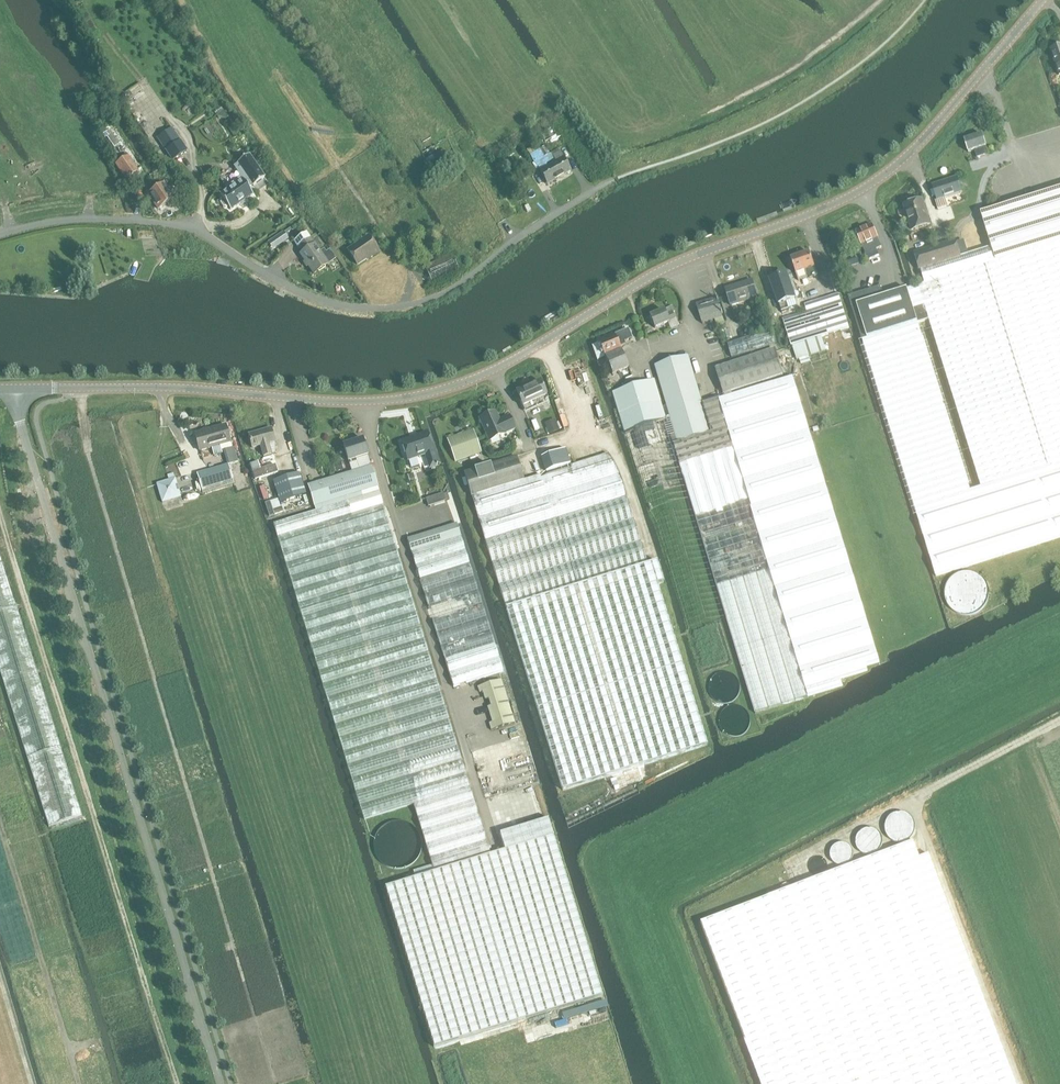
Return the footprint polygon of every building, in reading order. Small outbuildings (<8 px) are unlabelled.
[(1048,48),(1051,57),(1049,58),(1053,67),(1051,68),(1057,86),(1059,85),(1059,44),(1048,48)] [(223,110),(216,115),(218,117),(225,119),(228,117),(223,110)] [(171,127),(156,138),(172,161),(187,151),(171,127)] [(109,129),(102,134),(104,137),(106,136),(113,148),(119,144),(109,129)] [(989,155),(982,135),(965,141),(969,153),(975,151),(977,159),(989,155)] [(571,171),(564,159),(561,153),(553,157),(557,163),(547,168),(546,165),(553,161),(546,147),(532,155),(548,184),(571,171)] [(443,149),(425,159),(427,164),(446,154),(443,149)] [(227,206),(229,209),(252,194),(248,187),(252,184),(253,185),(264,178),(248,155),(238,162),(245,173),(226,186),(228,189),(220,194),(222,198),(221,200),(225,206),(227,206)] [(128,156),(115,165),(126,179),(138,171),(128,156)] [(938,209),(948,206),(946,199),(962,194),(957,178),(933,186),(937,201),(936,201),(938,209)] [(163,183),(148,194),(159,209),(174,199),(163,183)] [(913,309),(907,290),(884,297),(881,287),(849,297),(863,341),(859,342),(914,516),(915,516),(917,515),(936,576),(1059,538),(1059,189),(980,214),(991,248),(969,255),(965,240),(956,243),(955,241),(926,250),(915,253),(920,270),(923,278),(925,284),(919,286),(922,297),(920,297),(920,298),(922,307),(917,308),(913,309)] [(912,231),(930,225),(922,201),(904,206),(912,231)] [(856,232),(862,246),(866,255),(867,256),(866,256),(868,260),(879,256),(876,250),(882,248),(872,225),(856,232)] [(283,230),(268,241),(273,248),(288,238),(283,230)] [(320,252),(311,239),(305,230),(293,238),(303,253),(301,254),(314,273),(335,258),(330,250),(326,253),(324,250),(320,252)] [(369,237),(348,251),(357,265),(378,252),(369,237)] [(432,282),(459,269),(452,253),(425,266),(432,282)] [(817,276),(810,253),(791,259),(796,275),(807,271),(809,279),(817,276)] [(859,254),(837,261),(839,270),(861,263),(859,254)] [(781,312),(789,309),(787,304),(797,301),(789,274),(770,280),(779,306),(780,306),(781,312)] [(731,307),(758,299),(752,281),(726,290),(731,307)] [(792,346),(849,328),(839,294),(806,305),(808,311),(783,320),(792,346)] [(703,324),(722,318),(716,298),(696,304),(703,324)] [(655,329),(669,323),(664,311),(649,317),(655,329)] [(598,343),(592,345),(597,360),(605,357),(613,375),(628,368),(621,351),(621,350),(620,348),(626,345),(624,342),(632,339),(628,330),(598,343)] [(732,358),(775,345),(771,331),(728,345),(732,358)] [(725,395),(784,376),(775,350),(716,369),(725,395)] [(666,420),(626,432),(639,474),(653,517),(670,571),(688,628),(726,616),(756,713),(808,697),(808,696),(843,685),(841,679),(868,671),(867,666),(880,662),(875,646),(834,512),(810,433),(793,377),(719,399),(703,404),(689,356),(655,366),(666,406),(662,408),(666,420)] [(654,380),(614,392),(626,432),(666,420),(662,408),(654,380)] [(540,381),(516,392),(523,407),(547,396),(540,381)] [(479,419),(489,442),(505,434),(515,429),(509,417),(499,421),(495,412),(479,419)] [(559,430),(556,424),(546,428),(549,434),(559,430)] [(217,428),(194,434),(199,452),(208,450),(212,449),(214,456),(222,453),(221,451),(232,448),(231,444),(226,426),(217,428)] [(276,455),(275,443),(271,429),(248,435),(252,450),(260,448),(263,458),(276,455)] [(455,462),(481,452),(473,430),(447,440),(455,462)] [(408,462),(424,456),(429,470),(437,467),(436,466),(439,465),(435,455),(434,455),(426,433),(416,436),(417,437),(402,442),(408,462)] [(348,463),(368,457),(362,439),(343,445),(348,463)] [(545,472),(569,464),(566,450),(541,457),(545,472)] [(256,465),(252,454),(247,456),(252,471),(257,468),(274,464),(273,460),(256,465)] [(516,457),(464,474),(471,497),(472,497),(492,563),(527,675),(562,790),(707,746),(657,584),(663,582),(657,562),(647,564),(620,474),(608,454),(570,465),(571,469),(570,469),(541,478),(540,475),(523,480),(516,457)] [(228,465),(197,474),(203,494),(234,485),(228,465)] [(378,491),(370,466),(308,484),(315,510),(378,491)] [(279,504),(305,496),(300,477),(273,485),(279,504)] [(181,498),(181,496),(175,478),(156,484),(162,504),(181,498)] [(399,559),(379,491),(273,524),(298,604),(364,820),(414,805),(432,865),(434,872),(415,877),(385,887),(434,1048),(602,997),(552,835),(534,841),(510,848),(509,849),(504,850),(490,854),(399,559)] [(428,507),(445,501),(442,494),(426,499),(428,507)] [(412,553),(461,538),(457,524),(408,540),(412,553)] [(461,538),(412,553),(454,687),(503,671),(461,538)] [(49,827),(82,816),(45,699),(16,606),(5,572),(0,556),(0,670),(49,827)] [(988,588),(986,582),(982,578),(977,574),(972,572),(966,572),(960,573),(954,576),(950,580),(947,585),(945,591),(945,596),(947,602),(950,607),(954,611),(960,614),(966,615),(972,615),(977,613),(982,610),(986,605),(988,599),(989,594),(988,588)] [(902,811),(897,811),(892,813),(888,816),(886,821),(885,826),(886,831),(888,835),(892,839),(896,841),(901,841),(906,840),(910,837),(913,833),(915,829),(915,823),(914,819),(911,815),(906,812),(902,811)] [(547,819),(499,834),(504,850),(509,849),(510,848),(534,841),(552,835),(547,819)] [(422,847),(422,841),(421,837),(418,832),(415,828),(411,825),(406,823),(402,821),(396,821),(390,821),(386,823),(382,825),(378,829),(375,832),(373,837),(371,842),(371,847),(371,851),(373,857),(376,862),(379,865),(383,869),(387,871),(391,872),(397,872),(402,872),(408,870),(411,868),(415,865),(418,861),(420,857),(422,852),(422,847)] [(871,826),(866,827),(862,828),(859,832),(856,836),(856,840),(857,845),(859,849),(863,852),(867,853),(872,853),(876,851),(880,848),(882,844),(883,839),(882,835),(879,831),(875,828),(871,826)] [(845,841),(840,841),(835,843),(832,846),(830,851),(830,856),(832,860),(836,863),(841,865),(846,864),(850,861),(853,857),(853,852),(852,848),(849,844),(845,841)] [(700,922),(750,1054),(762,1083),(1016,1083),(973,970),(929,855),(920,858),(914,842),(794,887),(700,922)] [(821,856),(816,856),(811,858),(809,863),(808,868),(811,872),(815,875),(820,875),(824,873),(827,868),(827,863),(825,859),(821,856)] [(413,871),(415,877),(434,872),(432,865),(413,871)]
